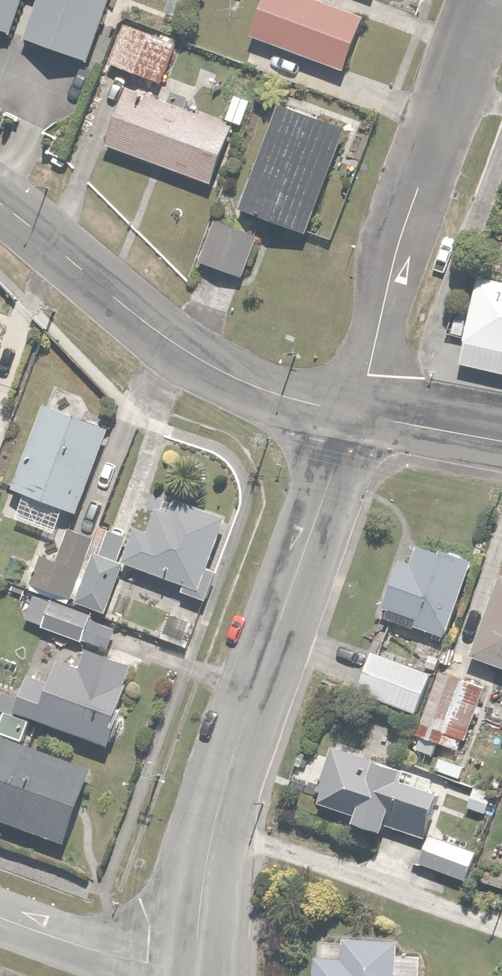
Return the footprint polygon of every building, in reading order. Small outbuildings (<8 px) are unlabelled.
[(13,34),(24,0),(0,0),(0,29),(13,34)] [(25,41),(90,62),(111,0),(39,0),(25,41)] [(309,0),(266,0),(252,37),(347,72),(366,21),(309,0)] [(172,44),(126,23),(107,63),(153,85),(172,44)] [(131,87),(108,145),(213,186),(236,128),(131,87)] [(252,101),(237,94),(226,119),(241,126),(252,101)] [(273,107),(237,212),(309,236),(345,132),(273,107)] [(208,223),(196,262),(246,278),(259,239),(208,223)] [(480,284),(462,364),(501,373),(501,289),(480,284)] [(8,329),(0,326),(0,353),(8,329)] [(44,410),(14,491),(25,495),(16,520),(59,536),(68,510),(81,515),(111,435),(44,410)] [(11,417),(0,413),(0,449),(1,449),(11,417)] [(139,530),(125,564),(185,588),(182,595),(203,603),(215,571),(210,570),(230,521),(176,499),(171,511),(158,506),(147,534),(139,530)] [(74,603),(94,551),(98,540),(69,530),(57,563),(41,558),(30,586),(74,603)] [(94,551),(74,603),(110,616),(126,570),(119,567),(129,541),(106,533),(98,553),(94,551)] [(452,631),(474,563),(420,546),(415,565),(403,561),(387,610),(452,631)] [(501,576),(472,659),(501,670),(501,576)] [(36,592),(24,620),(87,646),(88,642),(107,650),(115,630),(94,622),(96,616),(36,592)] [(376,652),(359,693),(419,718),(436,676),(376,652)] [(35,669),(17,712),(110,749),(140,675),(86,654),(81,666),(60,658),(53,676),(35,669)] [(488,685),(441,671),(420,739),(467,754),(488,685)] [(4,741),(0,752),(0,820),(64,845),(92,775),(4,741)] [(444,785),(333,750),(315,805),(357,819),(355,826),(386,836),(388,828),(426,840),(444,785)] [(441,759),(435,777),(458,785),(464,767),(441,759)] [(432,835),(420,866),(467,884),(479,853),(432,835)] [(316,975),(398,975),(399,946),(349,944),(348,961),(316,960),(316,975)]
